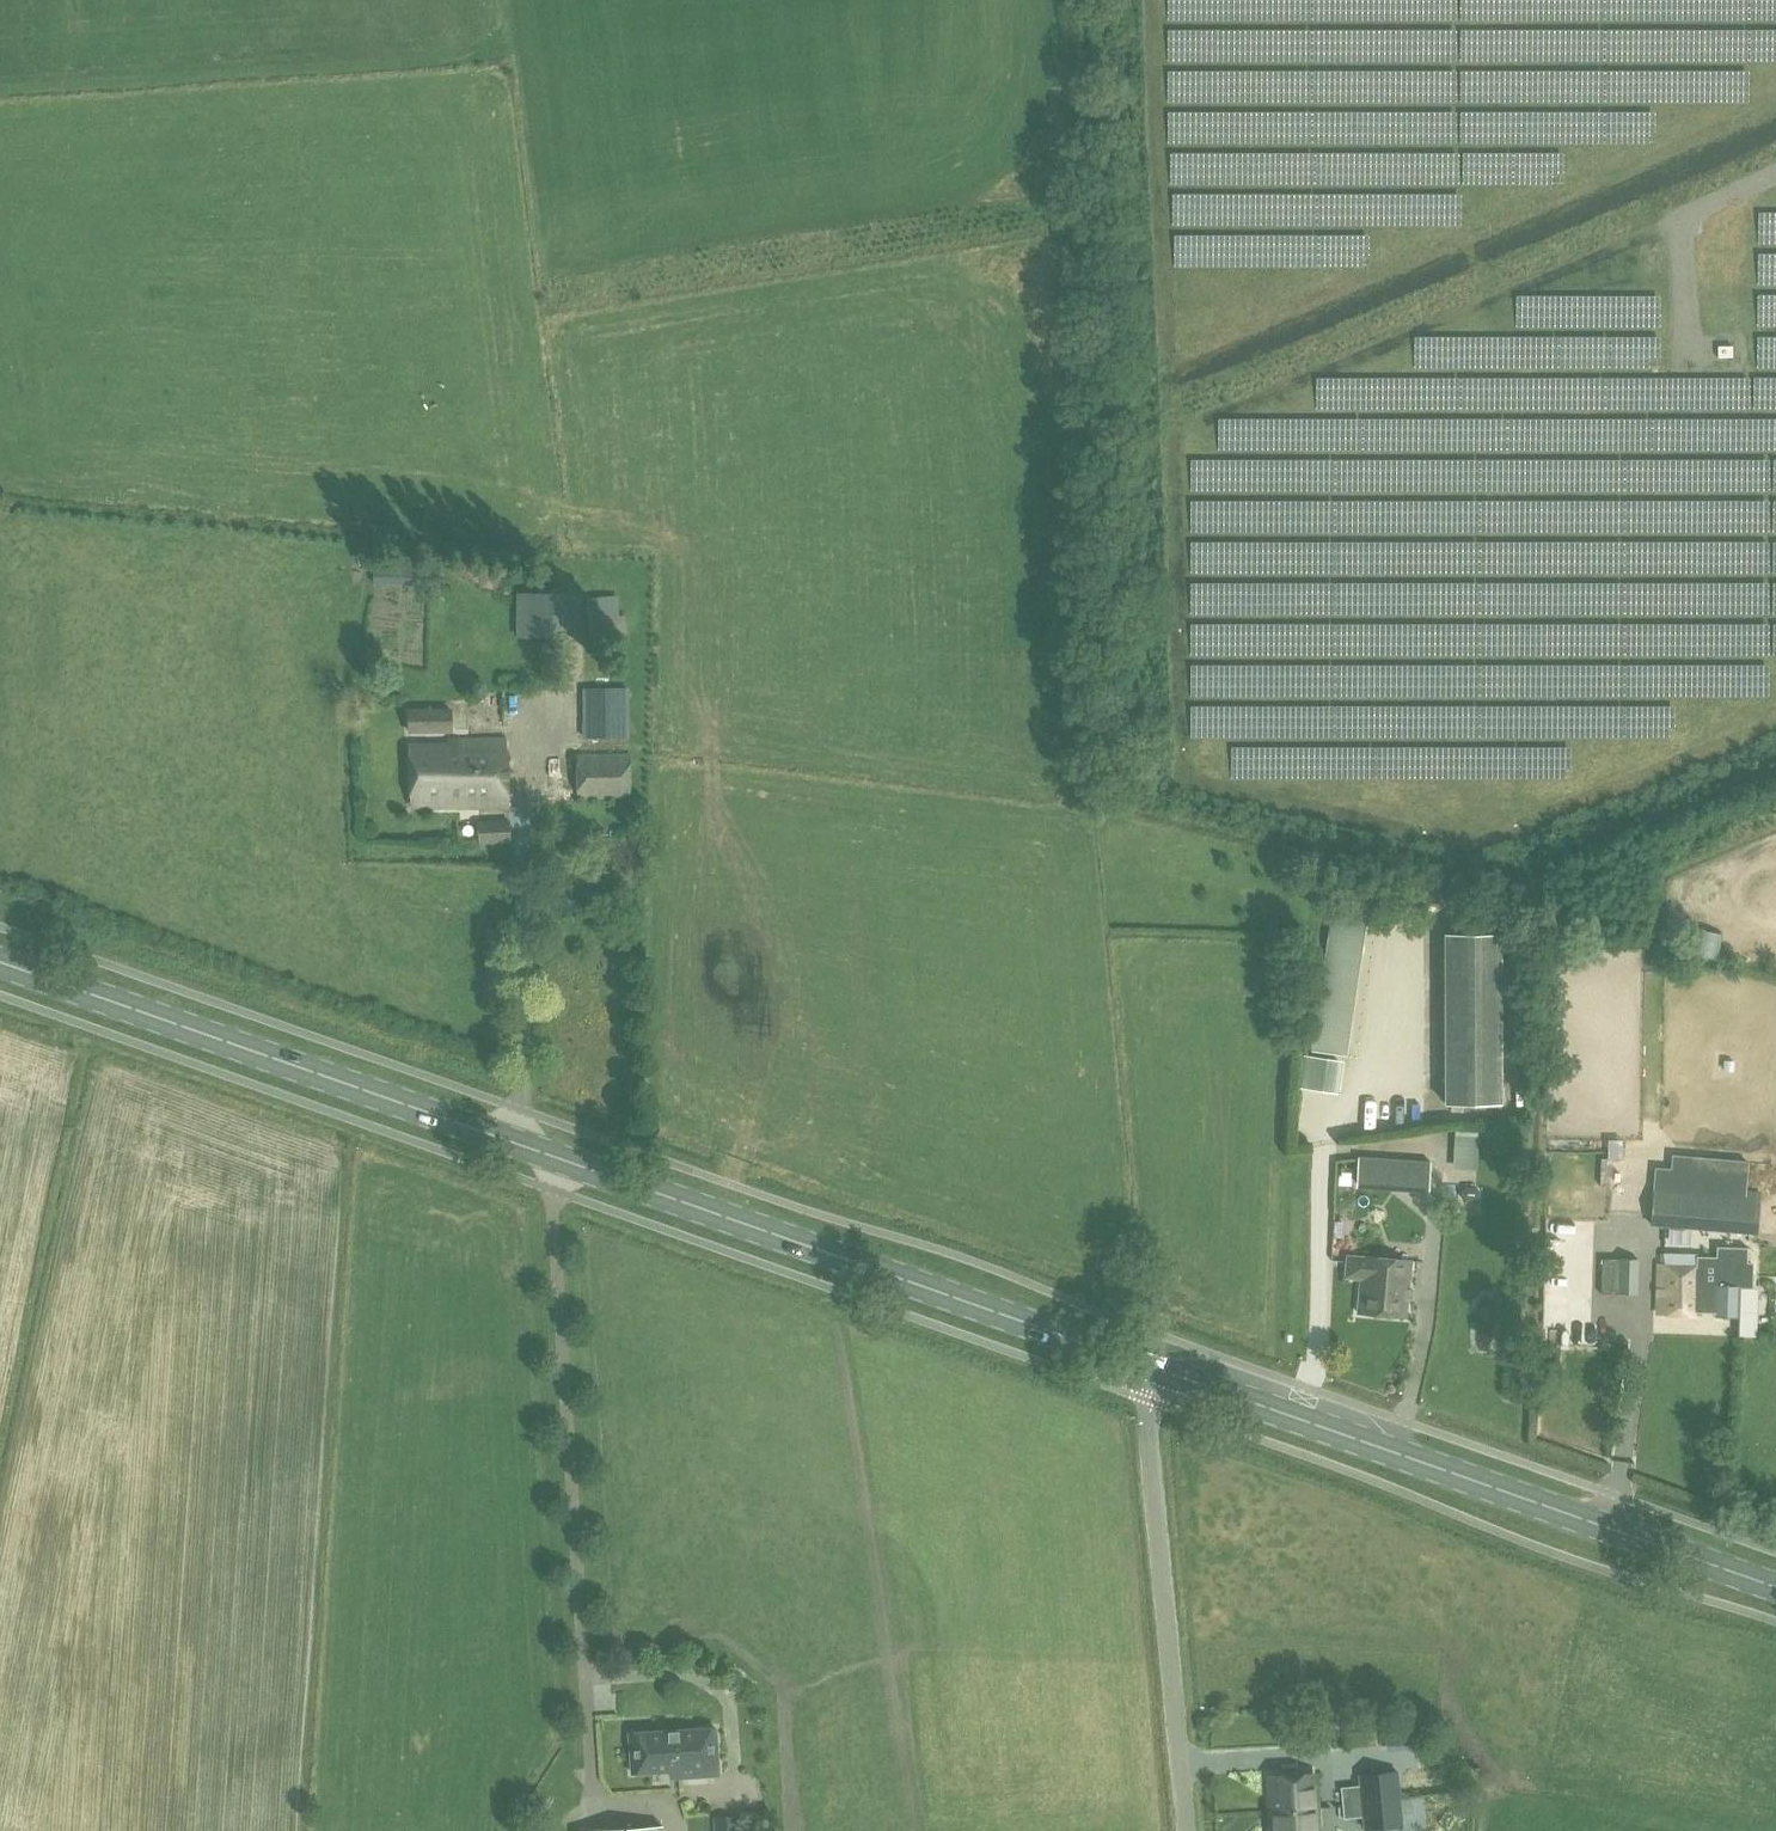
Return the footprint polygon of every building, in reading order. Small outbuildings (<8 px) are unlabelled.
[(374,559),(374,582),(441,584),(441,562),(374,559)] [(566,593),(518,593),(517,638),(566,639),(566,593)] [(590,638),(621,635),(618,601),(587,604),(590,638)] [(583,690),(584,740),(631,739),(630,689),(583,690)] [(409,710),(410,732),(452,731),(452,729),(444,729),(444,710),(451,710),(451,709),(409,710)] [(450,740),(450,744),(410,745),(412,806),(507,803),(505,738),(450,740)] [(577,755),(577,800),(632,800),(631,753),(577,755)] [(509,821),(480,822),(481,843),(510,842),(509,821)] [(1326,903),(1306,1043),(1341,1048),(1361,908),(1326,903)] [(1501,935),(1445,935),(1446,1104),(1501,1103),(1501,935)] [(1299,1086),(1334,1091),(1339,1059),(1304,1054),(1299,1086)] [(1429,1191),(1431,1162),(1359,1158),(1357,1187),(1429,1191)] [(1746,1191),(1747,1175),(1673,1168),(1671,1184),(1654,1183),(1650,1226),(1760,1235),(1763,1192),(1746,1191)] [(1476,1189),(1465,1189),(1462,1192),(1462,1197),(1465,1201),(1475,1201),(1479,1198),(1479,1193),(1476,1189)] [(1660,1266),(1659,1313),(1701,1314),(1702,1314),(1715,1314),(1715,1317),(1738,1318),(1739,1288),(1752,1289),(1752,1262),(1748,1262),(1748,1248),(1717,1247),(1716,1257),(1698,1256),(1698,1267),(1696,1267),(1660,1266)] [(1346,1278),(1361,1279),(1358,1313),(1407,1318),(1412,1262),(1364,1257),(1364,1258),(1348,1257),(1346,1278)] [(1639,1259),(1620,1259),(1619,1295),(1638,1295),(1639,1259)] [(681,1769),(681,1777),(719,1775),(716,1728),(630,1734),(632,1773),(681,1769)] [(1344,1819),(1362,1817),(1364,1830),(1404,1826),(1399,1771),(1358,1775),(1359,1786),(1341,1787),(1344,1819)] [(1271,1811),(1317,1808),(1315,1775),(1269,1777),(1271,1811)] [(1317,1808),(1271,1811),(1271,1813),(1272,1813),(1273,1825),(1272,1825),(1272,1830),(1318,1830),(1317,1808)] [(713,1817),(714,1830),(739,1830),(738,1816),(713,1817)]
